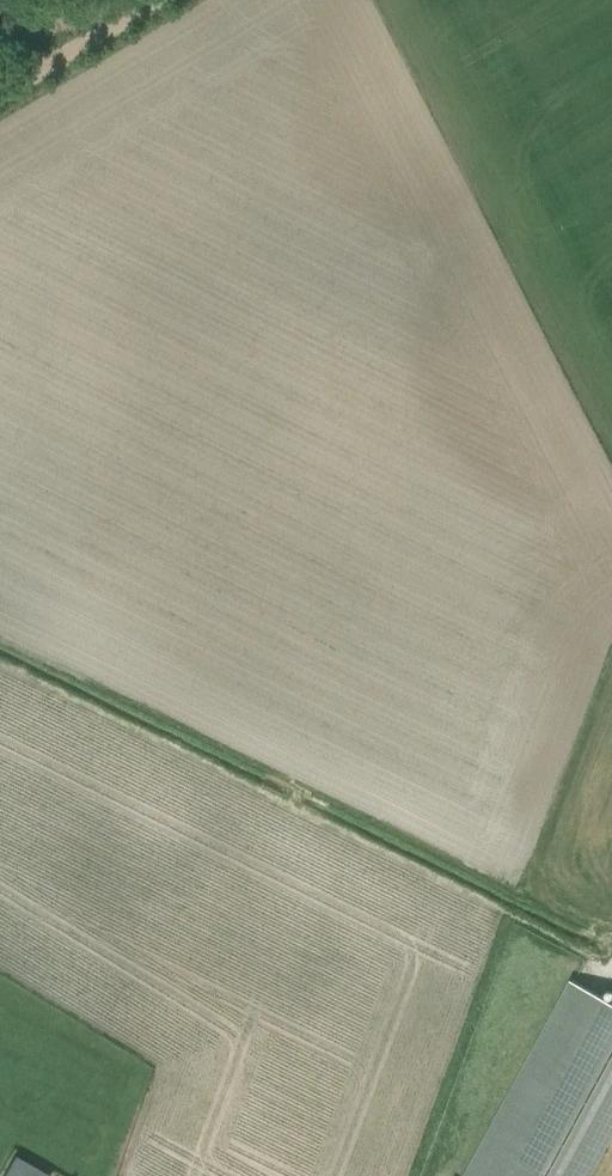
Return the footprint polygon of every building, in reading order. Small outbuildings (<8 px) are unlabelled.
[(611,1136),(611,1004),(569,981),(463,1175),(590,1175),(611,1136)] [(15,1158),(4,1175),(46,1175),(15,1158)]
